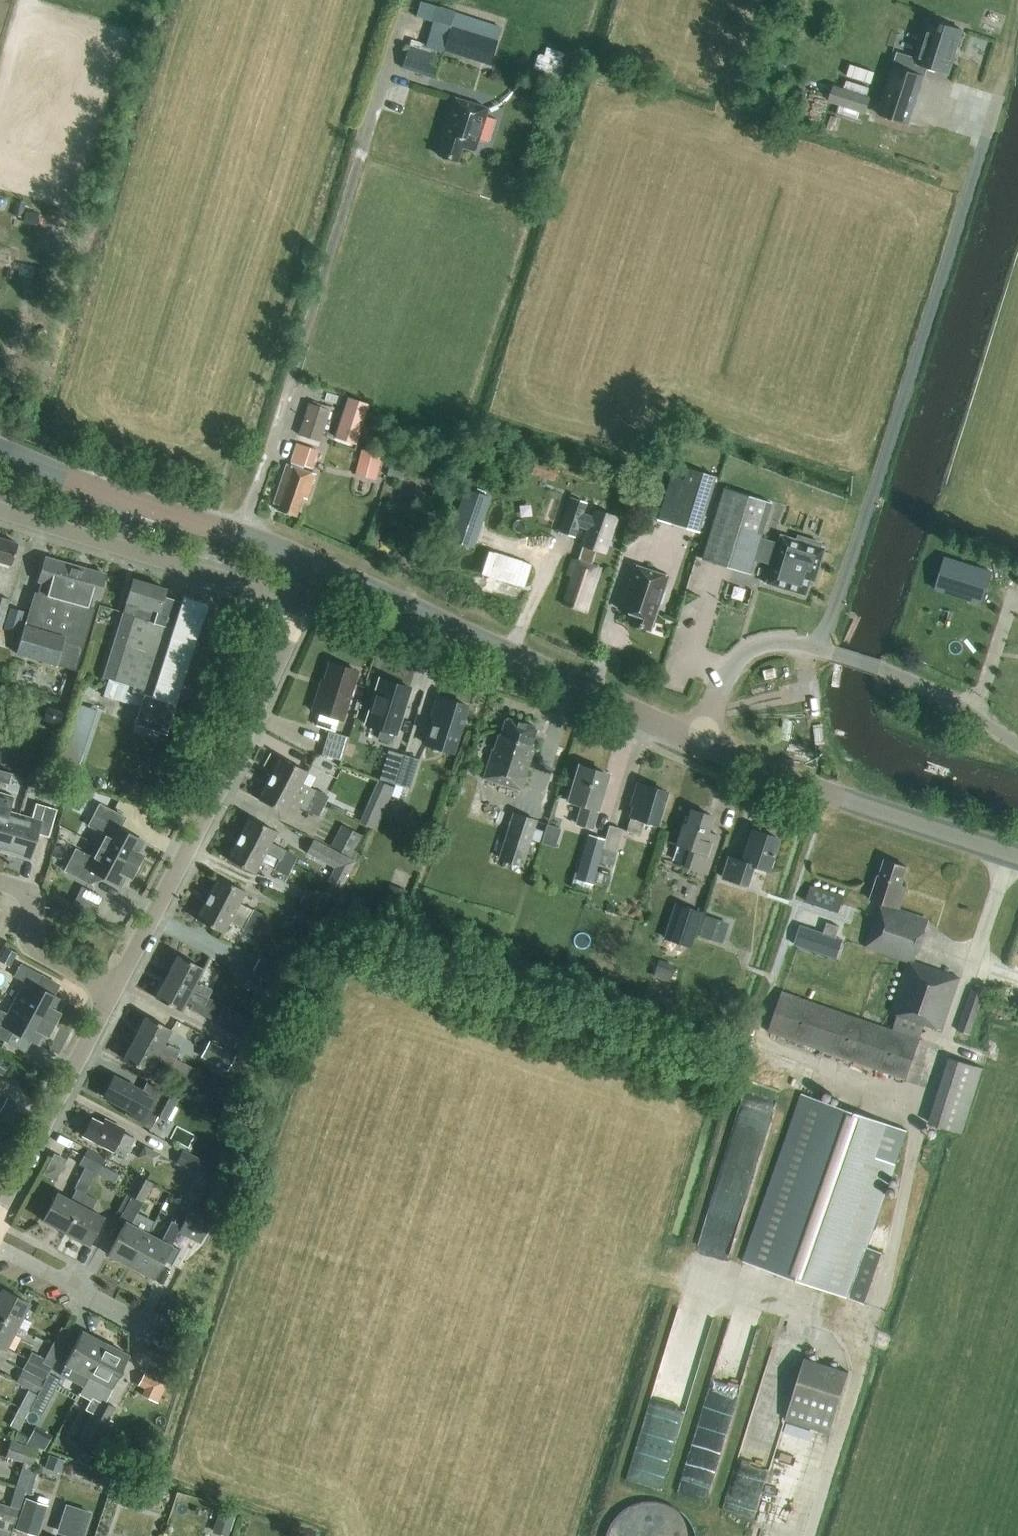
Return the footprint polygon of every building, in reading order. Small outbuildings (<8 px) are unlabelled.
[(950,74),(964,30),(943,24),(942,28),(932,25),(920,63),(900,56),(884,106),(913,115),(927,67),(950,74)] [(443,49),(489,64),(497,41),(450,26),(443,49)] [(544,44),(537,68),(562,75),(569,52),(544,44)] [(434,77),(441,55),(408,45),(402,67),(434,77)] [(871,83),(875,71),(851,63),(847,75),(871,83)] [(834,84),(828,101),(863,112),(869,95),(834,84)] [(442,141),(440,147),(437,154),(457,160),(461,147),(474,151),(487,108),(453,97),(439,140),(442,141)] [(37,225),(39,213),(25,210),(23,223),(37,225)] [(367,402),(346,395),(333,435),(354,441),(355,438),(368,442),(374,426),(361,422),(367,402)] [(320,441),(330,409),(307,402),(298,434),(320,441)] [(295,442),(289,460),(311,467),(317,449),(295,442)] [(382,454),(360,449),(354,473),(376,479),(382,454)] [(535,460),(531,473),(555,480),(558,468),(535,460)] [(404,467),(391,463),(388,474),(401,477),(404,467)] [(307,499),(315,474),(287,464),(274,503),(279,505),(277,510),(295,516),(301,497),(307,499)] [(717,499),(723,480),(715,478),(716,476),(687,468),(678,498),(665,494),(657,518),(694,530),(692,539),(703,543),(702,532),(699,531),(709,497),(717,499)] [(469,483),(451,532),(474,540),(492,491),(469,483)] [(590,515),(580,512),(583,502),(567,497),(557,530),(573,535),(576,525),(587,528),(582,544),(604,551),(615,514),(593,508),(590,515)] [(778,535),(775,544),(757,539),(752,558),(771,564),(765,583),(776,586),(777,585),(784,587),(784,588),(802,594),(807,579),(812,581),(821,548),(817,547),(818,543),(796,536),(794,540),(778,535)] [(17,543),(0,538),(0,561),(10,565),(17,543)] [(982,605),(993,570),(945,555),(934,590),(982,605)] [(76,670),(104,574),(45,557),(25,625),(24,625),(16,653),(76,670)] [(585,612),(599,567),(573,559),(567,574),(572,576),(563,605),(585,612)] [(649,630),(667,577),(632,565),(617,608),(631,613),(628,623),(649,630)] [(181,602),(163,596),(165,588),(132,579),(102,676),(108,678),(103,695),(128,703),(131,694),(142,697),(134,724),(166,734),(201,623),(208,602),(183,595),(181,602)] [(4,627),(2,626),(10,599),(0,596),(0,645),(5,647),(9,631),(3,629),(4,627)] [(3,629),(9,631),(18,633),(24,611),(10,607),(4,627),(3,629)] [(341,719),(356,671),(329,663),(322,688),(319,687),(312,710),(341,719)] [(396,733),(410,687),(379,678),(365,724),(396,733)] [(451,752),(456,738),(466,705),(436,696),(430,718),(433,719),(429,730),(430,730),(425,744),(451,752)] [(80,766),(99,707),(78,700),(59,759),(80,766)] [(59,723),(62,713),(45,708),(43,718),(59,723)] [(531,744),(536,728),(505,718),(499,735),(498,734),(493,750),(492,750),(483,778),(520,790),(531,757),(529,756),(532,744),(531,744)] [(340,760),(348,737),(328,730),(321,754),(340,760)] [(393,783),(402,754),(388,749),(379,779),(393,783)] [(402,754),(393,783),(410,788),(418,759),(402,754)] [(321,806),(327,795),(301,782),(307,771),(280,757),(269,778),(321,806)] [(345,783),(350,771),(326,761),(321,773),(345,783)] [(597,808),(607,774),(578,765),(568,800),(582,804),(577,823),(591,827),(596,808),(597,808)] [(317,815),(321,806),(269,778),(258,799),(285,813),(291,802),(317,815)] [(392,786),(380,781),(370,805),(382,810),(392,786)] [(656,824),(666,791),(636,783),(630,804),(633,805),(630,816),(626,831),(639,835),(644,821),(656,824)] [(7,810),(11,794),(0,791),(0,851),(7,853),(19,814),(7,810)] [(19,814),(7,853),(29,860),(37,833),(48,837),(56,809),(35,802),(31,817),(19,814)] [(96,844),(136,865),(142,854),(138,853),(144,841),(127,832),(119,828),(125,817),(99,803),(88,825),(102,832),(96,844)] [(707,832),(712,816),(690,809),(685,824),(682,823),(675,844),(687,848),(682,866),(706,873),(718,835),(707,832)] [(522,866),(537,819),(513,811),(497,858),(522,866)] [(238,838),(292,866),(297,856),(270,841),(276,831),(249,817),(238,838)] [(556,843),(560,825),(548,822),(544,840),(556,843)] [(351,857),(362,835),(341,824),(330,846),(351,857)] [(605,839),(598,861),(612,865),(622,829),(609,825),(605,839)] [(767,870),(777,838),(752,829),(741,861),(728,856),(721,877),(746,885),(752,865),(767,870)] [(598,861),(605,839),(588,834),(575,879),(591,884),(598,861)] [(301,871),(292,866),(238,838),(227,859),(254,873),(260,860),(274,867),(273,868),(286,875),(285,878),(295,884),(297,880),(299,882),(302,878),(299,876),(301,871)] [(306,853),(346,874),(353,860),(313,839),(306,853)] [(130,876),(136,865),(96,844),(90,856),(75,849),(64,870),(90,883),(95,873),(104,877),(121,886),(127,875),(130,876)] [(902,885),(908,867),(884,859),(879,875),(878,874),(870,897),(882,901),(866,946),(908,960),(891,1012),(898,1014),(893,1028),(782,990),(768,1031),(906,1078),(925,1022),(942,1028),(960,977),(914,961),(928,920),(898,910),(899,908),(907,886),(902,885)] [(207,898),(261,926),(267,915),(253,908),(253,909),(238,902),(244,891),(218,877),(207,898)] [(74,902),(96,913),(105,894),(82,884),(74,902)] [(813,884),(809,899),(839,906),(842,891),(813,884)] [(327,918),(335,903),(306,889),(299,904),(327,918)] [(358,920),(366,900),(352,894),(344,915),(358,920)] [(256,936),(261,926),(207,898),(196,919),(222,933),(229,921),(243,928),(242,929),(256,936)] [(675,908),(665,938),(685,945),(695,914),(675,908)] [(324,940),(330,929),(321,924),(322,921),(298,909),(290,923),(315,936),(316,936),(324,940)] [(701,934),(724,941),(731,920),(708,913),(701,934)] [(5,945),(0,960),(13,964),(17,949),(5,945)] [(207,997),(207,996),(211,989),(200,983),(199,985),(194,983),(202,968),(177,954),(166,976),(207,997)] [(274,981),(280,969),(258,957),(252,969),(274,981)] [(658,959),(652,976),(668,981),(674,964),(658,959)] [(13,1002),(53,1023),(59,1013),(55,1011),(61,1000),(44,991),(44,990),(36,986),(42,975),(20,964),(14,976),(24,981),(13,1002)] [(278,1001),(284,990),(277,986),(277,985),(251,972),(244,984),(270,998),(271,998),(278,1001)] [(224,1005),(207,996),(207,997),(166,976),(154,997),(180,1011),(185,1001),(192,1004),(190,1008),(216,1021),(224,1005)] [(970,1034),(984,992),(972,988),(958,1029),(970,1034)] [(53,1023),(13,1002),(7,1014),(0,1010),(0,1038),(6,1041),(12,1031),(20,1035),(38,1044),(43,1033),(47,1035),(53,1023)] [(259,1027),(227,1010),(223,1020),(221,1019),(211,1037),(244,1054),(259,1027)] [(133,1037),(175,1059),(179,1050),(168,1045),(167,1046),(162,1044),(170,1029),(145,1015),(133,1037)] [(196,1069),(175,1059),(133,1037),(122,1058),(148,1072),(156,1056),(161,1059),(160,1061),(171,1066),(192,1078),(196,1069)] [(227,1070),(236,1054),(209,1040),(200,1056),(227,1070)] [(962,1132),(982,1067),(949,1056),(928,1121),(962,1132)] [(147,1109),(152,1098),(140,1092),(141,1091),(113,1076),(103,1096),(131,1110),(135,1103),(147,1109)] [(214,1084),(204,1079),(197,1093),(207,1098),(214,1084)] [(183,1112),(187,1105),(177,1100),(178,1099),(149,1083),(144,1092),(156,1098),(149,1111),(167,1120),(174,1107),(183,1112)] [(864,1302),(866,1296),(882,1251),(866,1246),(906,1130),(802,1093),(744,1260),(864,1302)] [(102,1123),(91,1118),(82,1135),(123,1156),(133,1138),(122,1132),(124,1129),(105,1119),(102,1123)] [(141,1154),(155,1161),(161,1151),(146,1144),(141,1154)] [(96,1173),(101,1164),(104,1158),(87,1148),(79,1163),(96,1173)] [(209,1180),(216,1166),(182,1149),(175,1163),(209,1180)] [(58,1178),(68,1157),(56,1151),(46,1172),(58,1178)] [(101,1164),(96,1173),(114,1182),(119,1174),(101,1164)] [(130,1266),(148,1233),(130,1224),(153,1182),(137,1174),(118,1210),(121,1212),(118,1218),(125,1221),(107,1254),(130,1266)] [(65,1232),(85,1194),(76,1189),(70,1199),(57,1192),(42,1220),(65,1232)] [(85,1194),(65,1232),(88,1244),(103,1216),(90,1210),(96,1199),(85,1194)] [(148,1233),(130,1266),(153,1278),(178,1231),(199,1242),(210,1221),(189,1210),(182,1206),(173,1222),(171,1221),(161,1240),(148,1233)] [(17,1326),(29,1303),(1,1289),(0,1291),(0,1317),(17,1326)] [(17,1326),(0,1317),(0,1346),(5,1349),(17,1326)] [(52,1344),(61,1349),(70,1330),(61,1326),(52,1344)] [(88,1376),(105,1342),(82,1330),(64,1364),(67,1365),(62,1374),(69,1378),(74,1369),(88,1376)] [(105,1342),(88,1376),(79,1394),(90,1400),(85,1409),(92,1413),(76,1442),(92,1450),(115,1407),(105,1402),(112,1388),(111,1387),(128,1354),(105,1342)] [(44,1380),(48,1373),(61,1349),(52,1344),(46,1354),(39,1351),(34,1359),(29,1356),(23,1369),(44,1380)] [(830,1431),(849,1372),(804,1358),(785,1417),(830,1431)] [(160,1402),(172,1377),(148,1366),(136,1390),(160,1402)] [(38,1393),(44,1381),(22,1370),(16,1382),(38,1393)] [(38,1393),(37,1394),(30,1408),(41,1414),(60,1379),(48,1373),(44,1380),(44,1381),(38,1393)] [(30,1408),(37,1394),(28,1389),(19,1407),(28,1412),(30,1408)] [(667,1486),(685,1399),(655,1394),(641,1464),(643,1464),(640,1480),(667,1486)] [(18,1430),(28,1412),(19,1407),(14,1416),(7,1412),(6,1415),(7,1416),(4,1422),(5,1434),(13,1438),(17,1429),(18,1430)] [(44,1449),(51,1435),(35,1426),(26,1443),(44,1449)] [(726,1505),(756,1515),(778,1447),(748,1437),(726,1505)] [(38,1448),(25,1443),(15,1439),(11,1440),(6,1456),(23,1462),(21,1469),(16,1467),(13,1475),(18,1477),(15,1486),(25,1489),(31,1470),(38,1448)] [(692,1446),(681,1491),(709,1498),(721,1454),(692,1446)] [(65,1460),(49,1454),(44,1467),(61,1473),(65,1460)] [(25,1489),(15,1486),(9,1506),(0,1503),(0,1519),(13,1523),(15,1523),(23,1496),(25,1489)] [(37,1535),(48,1505),(25,1498),(15,1529),(37,1535)] [(651,1500),(643,1501),(635,1503),(628,1506),(622,1511),(616,1517),(612,1523),(608,1530),(607,1535),(695,1535),(694,1530),(690,1523),(686,1517),(680,1511),(674,1507),(666,1503),(659,1501),(651,1500)] [(91,1511),(65,1503),(56,1532),(67,1535),(66,1535),(84,1535),(91,1511)] [(234,1511),(218,1506),(211,1531),(226,1535),(234,1511)] [(13,1523),(0,1519),(0,1535),(9,1535),(13,1523)]
